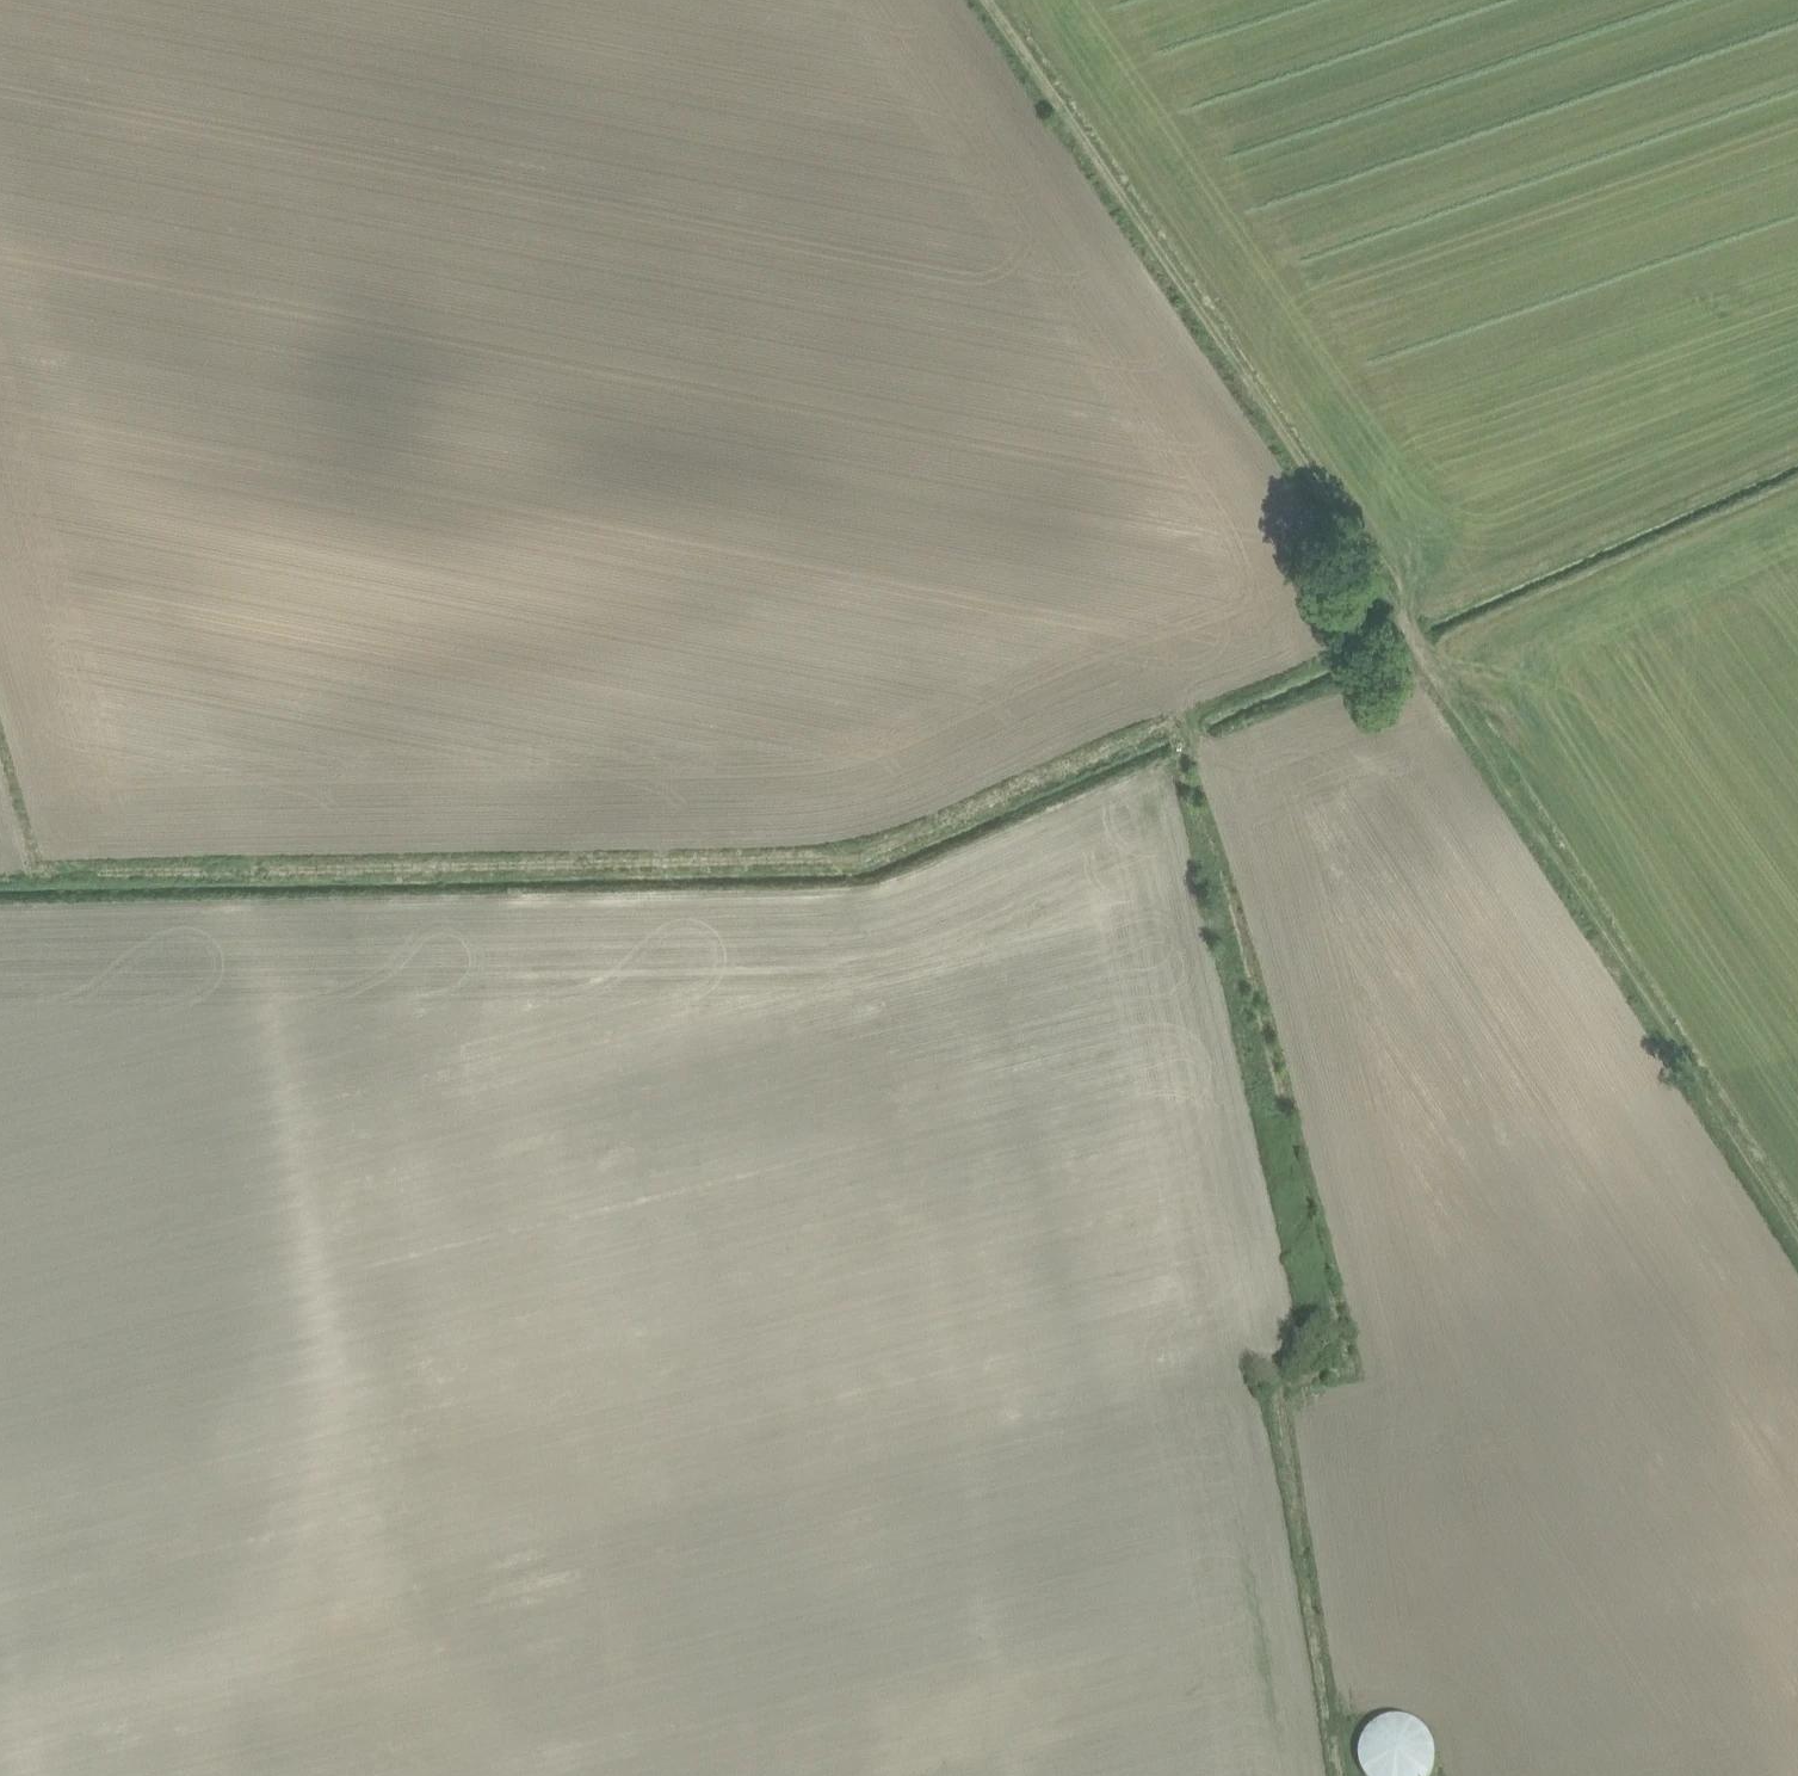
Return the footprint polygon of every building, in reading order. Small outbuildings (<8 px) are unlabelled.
[(1433,1771),(1436,1760),(1435,1749),(1432,1740),(1427,1733),(1421,1727),(1412,1722),(1402,1719),(1391,1719),(1380,1722),(1371,1728),(1365,1736),(1361,1744),(1359,1752),(1359,1762),(1362,1772),(1364,1775),(1431,1775),(1433,1771)]
